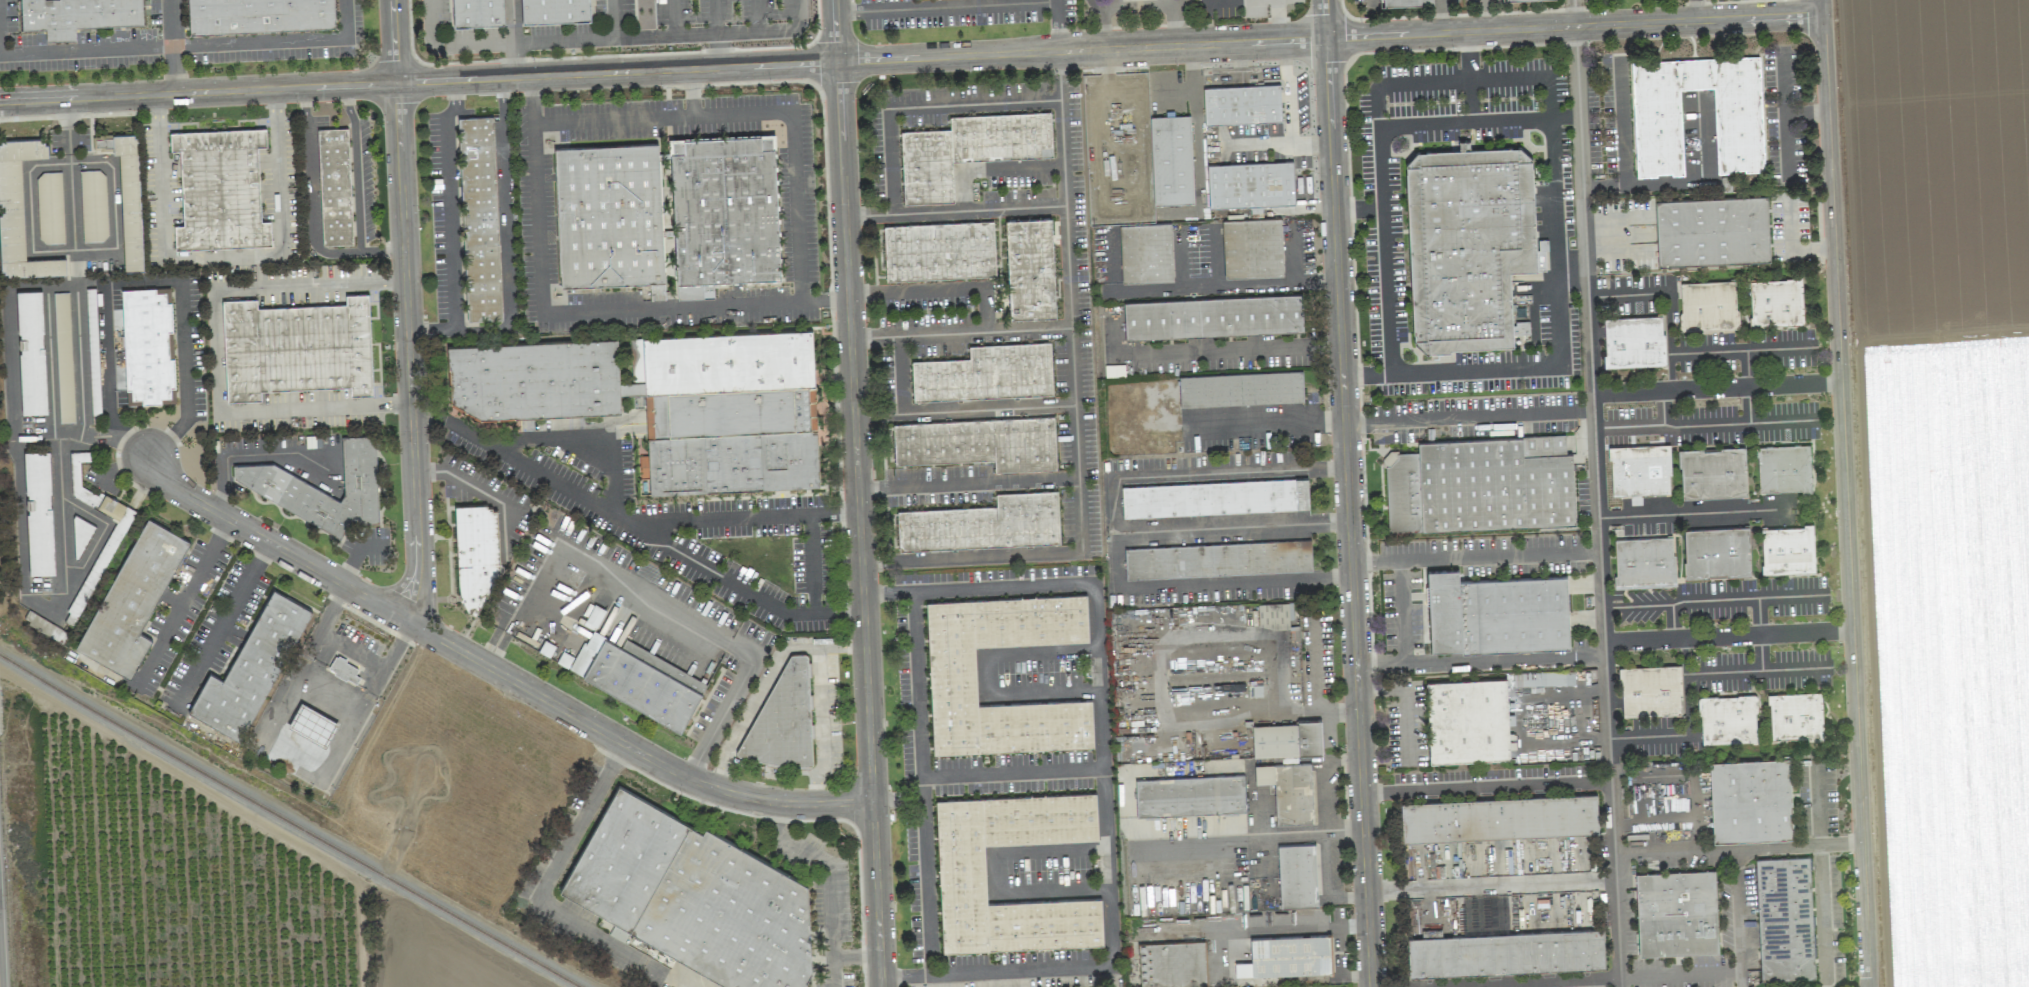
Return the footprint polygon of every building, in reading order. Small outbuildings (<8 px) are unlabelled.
[(142,0),(20,0),(21,29),(45,28),(45,40),(75,39),(75,27),(142,24),(142,0)] [(189,33),(334,28),(333,0),(187,0),(189,33)] [(503,25),(502,0),(452,0),(453,27),(503,25)] [(521,23),(590,21),(589,0),(520,0),(521,23)] [(1764,171),(1759,56),(1629,62),(1634,176),(1683,174),(1679,89),(1713,88),(1717,173),(1764,171)] [(1203,88),(1204,124),(1281,121),(1279,85),(1203,88)] [(903,204),(953,202),(951,160),(1052,157),(1050,112),(949,116),(950,129),(900,131),(903,204)] [(1153,204),(1193,203),(1190,115),(1150,117),(1153,204)] [(501,320),(493,116),(458,118),(466,321),(501,320)] [(348,128),(318,129),(322,245),(352,244),(348,128)] [(170,134),(266,129),(267,148),(257,149),(261,222),(271,222),(272,245),(175,250),(174,226),(184,225),(180,151),(171,151),(170,134)] [(123,270),(142,269),(137,134),(111,135),(112,154),(119,154),(123,270)] [(669,140),(677,300),(714,298),(713,282),(780,279),(773,134),(669,140)] [(20,158),(46,157),(45,139),(0,141),(0,276),(0,277),(65,274),(65,258),(24,260),(20,158)] [(1510,271),(1546,270),(1545,239),(1535,240),(1531,148),(1469,150),(1468,140),(1458,141),(1459,150),(1405,152),(1413,343),(1423,343),(1423,351),(1513,347),(1512,334),(1529,334),(1528,321),(1512,321),(1510,271)] [(554,147),(559,288),(664,284),(659,143),(554,147)] [(1207,164),(1208,207),(1294,204),(1292,162),(1207,164)] [(82,242),(107,241),(104,170),(79,171),(82,242)] [(64,243),(61,172),(36,173),(39,244),(64,243)] [(1655,200),(1657,265),(1769,261),(1767,197),(1655,200)] [(1009,319),(1055,317),(1051,218),(1005,220),(1009,319)] [(1224,278),(1282,276),(1280,218),(1222,220),(1224,278)] [(885,280),(995,276),(993,222),(883,225),(885,280)] [(1173,281),(1171,223),(1119,225),(1121,283),(1173,281)] [(1802,279),(1749,280),(1750,326),(1803,324),(1802,279)] [(1736,281),(1679,283),(1681,331),(1737,329),(1736,281)] [(170,288),(121,289),(125,405),(161,403),(161,397),(170,397),(169,388),(174,388),(173,357),(170,288)] [(20,414),(45,413),(42,291),(17,292),(20,414)] [(69,293),(54,293),(57,403),(72,403),(69,293)] [(222,300),(226,401),(261,400),(260,390),(349,387),(350,396),(372,395),(368,294),(345,294),(345,304),(256,307),(256,299),(222,300)] [(1125,339),(1303,332),(1301,295),(1123,302),(1125,339)] [(1605,367),(1664,365),(1662,316),(1603,318),(1605,367)] [(818,487),(812,331),(630,337),(631,382),(619,383),(617,340),(445,346),(448,418),(620,412),(619,395),(644,394),(647,456),(638,456),(639,477),(648,477),(649,493),(818,487)] [(912,400),(1052,395),(1050,342),(968,345),(969,359),(911,361),(912,400)] [(1303,402),(1302,371),(1178,376),(1179,407),(1303,402)] [(1055,469),(1053,417),(892,423),(894,464),(994,460),(994,472),(1055,469)] [(268,464),(232,465),(233,483),(342,535),(347,524),(378,523),(375,435),(341,437),(343,492),(340,499),(268,464)] [(1575,525),(1572,453),(1566,454),(1565,436),(1417,441),(1418,451),(1385,453),(1387,532),(1575,525)] [(1759,492),(1811,491),(1810,444),(1757,446),(1759,492)] [(1669,445),(1610,446),(1611,495),(1670,494),(1669,445)] [(1746,496),(1745,447),(1679,450),(1680,498),(1746,496)] [(24,452),(29,575),(53,574),(49,451),(24,452)] [(134,512),(79,483),(81,480),(76,478),(67,494),(117,520),(113,529),(123,534),(134,512)] [(1121,486),(1122,517),(1308,510),(1307,479),(1121,486)] [(1059,544),(1057,491),(995,493),(995,506),(897,510),(898,550),(1059,544)] [(491,505),(455,506),(459,612),(494,611),(491,505)] [(187,539),(142,517),(78,649),(69,644),(61,659),(93,675),(99,663),(131,678),(150,638),(141,634),(187,539)] [(1814,572),(1813,526),(1761,528),(1762,574),(1814,572)] [(1750,575),(1749,527),(1683,529),(1684,577),(1750,575)] [(1613,539),(1615,588),(1675,586),(1673,537),(1613,539)] [(1124,548),(1126,579),(1311,571),(1310,540),(1124,548)] [(1429,653),(1569,648),(1566,576),(1458,580),(1458,569),(1426,570),(1429,653)] [(225,680),(207,672),(187,714),(244,741),(308,607),(269,588),(225,680)] [(927,601),(932,753),(1093,747),(1091,700),(976,704),(974,646),(1088,642),(1086,595),(927,601)] [(1258,628),(1291,627),(1290,602),(1257,604),(1258,628)] [(683,729),(706,681),(624,640),(621,646),(594,632),(605,609),(593,603),(582,625),(590,629),(575,659),(561,652),(554,666),(683,729)] [(790,653),(734,753),(751,763),(811,763),(811,699),(813,695),(808,692),(809,654),(790,653)] [(327,671),(354,683),(361,668),(334,656),(327,671)] [(1681,714),(1679,665),(1620,667),(1621,716),(1681,714)] [(1429,763),(1509,760),(1506,679),(1426,682),(1429,763)] [(1769,693),(1770,739),(1822,738),(1821,692),(1769,693)] [(1755,694),(1698,696),(1700,745),(1757,742),(1755,694)] [(298,703),(287,728),(327,746),(338,721),(298,703)] [(1251,726),(1252,757),(1321,754),(1320,720),(1297,721),(1297,724),(1251,726)] [(1712,842),(1792,839),(1789,758),(1709,762),(1712,842)] [(1254,765),(1309,763),(1313,822),(1275,824),(1273,783),(1255,783),(1254,765)] [(1243,775),(1244,811),(1136,816),(1135,780),(1243,775)] [(701,829),(614,786),(560,894),(600,913),(600,925),(608,929),(608,936),(670,967),(674,958),(729,986),(806,986),(806,979),(810,970),(810,940),(805,937),(808,931),(808,882),(701,829)] [(984,844),(1097,840),(1096,793),(935,799),(941,951),(1102,945),(1101,898),(986,902),(984,844)] [(1400,802),(1401,841),(1598,834),(1596,795),(1400,802)] [(1277,845),(1280,907),(1317,906),(1314,844),(1277,845)] [(1810,857),(1756,858),(1760,980),(1814,978),(1810,857)] [(1638,955),(1718,952),(1714,870),(1635,873),(1638,955)] [(1406,937),(1408,976),(1604,969),(1603,930),(1406,937)] [(1250,937),(1251,962),(1234,962),(1235,976),(1331,973),(1330,935),(1250,937)] [(1139,986),(1154,986),(1206,986),(1205,941),(1138,943),(1139,986)]
